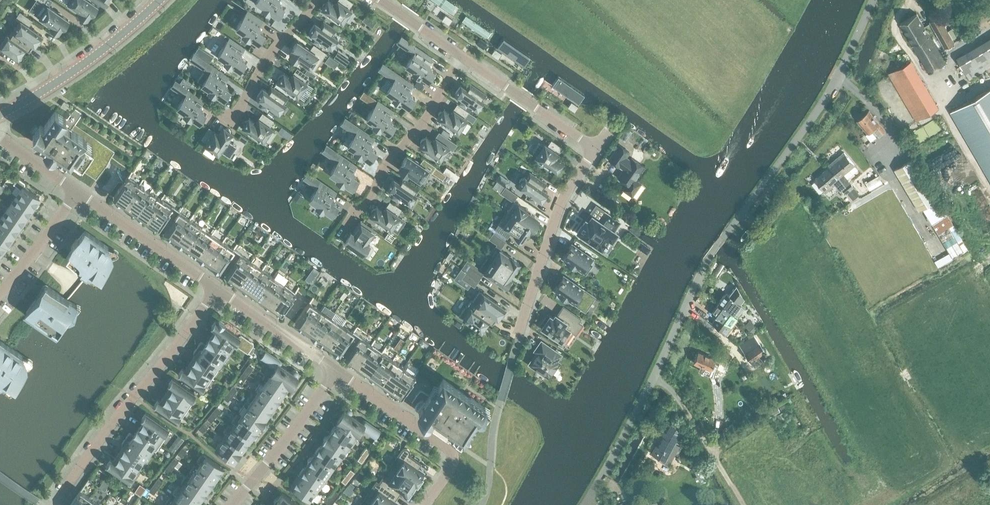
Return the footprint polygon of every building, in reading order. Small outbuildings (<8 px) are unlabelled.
[(67,1),(81,11),(80,13),(87,17),(90,12),(92,13),(97,6),(88,0),(65,0),(67,1)] [(255,1),(263,6),(261,7),(269,13),(270,11),(278,16),(279,14),(280,15),(284,10),(283,9),(284,7),(279,3),(281,1),(279,0),(256,0),(255,1)] [(323,7),(322,9),(329,13),(328,15),(338,22),(339,20),(343,23),(344,21),(348,23),(354,15),(350,12),(352,10),(349,8),(352,2),(349,0),(338,0),(335,4),(329,0),(328,0),(327,1),(326,1),(325,2),(324,2),(324,3),(323,3),(323,4),(323,5),(323,6),(323,7)] [(454,17),(459,9),(446,0),(429,0),(454,17)] [(45,3),(36,15),(40,17),(52,25),(51,27),(58,32),(59,32),(62,27),(63,28),(69,20),(47,5),(48,5),(45,3)] [(242,18),(236,27),(243,32),(242,34),(250,39),(251,38),(258,43),(260,41),(261,42),(265,36),(263,35),(265,33),(260,30),(261,28),(259,26),(263,20),(248,10),(243,18),(242,18)] [(35,46),(38,42),(40,41),(42,39),(42,36),(42,35),(38,32),(28,26),(32,20),(20,12),(17,18),(21,21),(15,29),(14,28),(13,30),(35,46)] [(901,23),(929,72),(945,63),(918,14),(901,23)] [(449,25),(452,20),(446,15),(442,20),(449,25)] [(462,23),(488,41),(494,33),(467,15),(462,23)] [(939,15),(929,21),(944,47),(955,42),(953,39),(957,36),(952,28),(948,30),(941,17),(940,15),(939,15)] [(337,40),(338,38),(332,34),(336,30),(323,21),(320,26),(315,23),(309,32),(314,35),(312,38),(319,43),(321,40),(332,47),(333,46),(334,46),(335,45),(336,45),(336,44),(337,43),(337,42),(337,41),(337,40)] [(13,30),(11,33),(9,34),(8,34),(0,45),(18,58),(25,48),(29,51),(32,47),(33,45),(35,46),(13,30)] [(401,36),(397,42),(414,54),(412,55),(406,65),(413,69),(412,71),(420,76),(421,75),(428,80),(429,78),(431,79),(435,74),(433,73),(434,71),(430,67),(431,65),(429,63),(432,58),(418,48),(409,42),(401,36)] [(957,56),(968,77),(968,76),(970,79),(989,67),(989,37),(957,56)] [(224,45),(218,55),(225,60),(224,61),(232,67),(233,65),(240,70),(241,68),(243,69),(247,63),(246,62),(247,60),(242,57),(244,54),(241,53),(245,48),(230,38),(224,46),(224,45)] [(487,43),(480,38),(476,44),(483,48),(487,43)] [(496,47),(523,65),(528,57),(502,39),(496,47)] [(293,50),(289,55),(297,60),(298,59),(314,70),(326,53),(314,45),(310,50),(297,41),(292,49),(293,50)] [(199,46),(194,53),(208,63),(213,56),(199,46)] [(502,54),(495,49),(492,54),(499,59),(502,54)] [(194,54),(190,59),(207,71),(205,73),(203,72),(198,80),(202,83),(202,84),(209,89),(208,90),(215,96),(216,94),(224,99),(225,97),(227,98),(231,93),(229,92),(230,90),(225,86),(227,84),(224,82),(228,77),(208,63),(194,53),(194,54)] [(888,73),(916,121),(939,107),(912,60),(888,73)] [(415,97),(410,94),(411,92),(409,90),(413,84),(398,74),(395,72),(383,64),(379,69),(391,78),(394,80),(393,82),(392,82),(386,91),(393,96),(392,98),(400,103),(401,101),(408,107),(410,105),(411,106),(415,100),(413,99),(415,97)] [(278,79),(279,80),(278,82),(284,86),(283,88),(293,95),(295,93),(298,96),(300,93),(304,96),(310,88),(306,85),(307,83),(304,81),(308,75),(297,68),(291,77),(284,72),(283,74),(282,74),(281,74),(280,75),(279,76),(279,77),(278,78),(278,79)] [(546,81),(578,104),(584,96),(551,73),(546,81)] [(175,81),(171,86),(183,94),(185,96),(184,98),(183,98),(177,107),(184,112),(183,113),(191,119),(192,117),(199,122),(201,121),(202,122),(206,116),(205,115),(206,113),(201,110),(202,107),(200,105),(204,100),(189,90),(187,88),(175,80),(175,81)] [(485,94),(469,83),(466,88),(461,85),(455,94),(460,97),(458,100),(465,105),(467,102),(477,109),(478,108),(480,107),(482,105),(483,103),(482,101),(485,94)] [(284,105),(285,103),(280,100),(283,95),(271,86),(268,91),(263,88),(257,97),(262,100),(260,103),(267,108),(269,105),(279,112),(280,111),(281,111),(282,111),(282,110),(283,110),(283,109),(284,109),(284,108),(285,108),(285,107),(285,106),(284,105)] [(951,111),(989,179),(989,88),(951,111)] [(64,100),(60,105),(66,110),(70,104),(64,100)] [(374,106),(366,117),(373,122),(372,124),(380,129),(381,128),(388,133),(390,131),(391,132),(395,126),(394,125),(395,124),(390,120),(392,118),(389,116),(393,111),(378,101),(374,106)] [(575,111),(579,106),(572,102),(568,107),(575,111)] [(439,116),(438,118),(444,123),(443,125),(453,132),(455,130),(458,132),(467,119),(464,117),(468,112),(457,104),(451,113),(444,109),(443,110),(442,110),(441,111),(440,111),(440,112),(439,112),(439,113),(439,114),(438,114),(438,115),(439,116)] [(36,138),(41,141),(40,143),(41,144),(45,146),(44,148),(55,155),(65,162),(66,159),(96,180),(108,164),(115,152),(76,125),(83,114),(75,108),(67,119),(55,111),(44,127),(40,125),(39,127),(35,125),(31,131),(35,133),(33,136),(36,138)] [(885,129),(869,110),(863,115),(862,115),(860,117),(859,118),(858,120),(869,133),(872,130),(877,136),(885,129)] [(244,124),(244,125),(243,127),(250,131),(248,133),(258,140),(260,138),(263,141),(265,139),(269,141),(275,133),(271,130),(273,128),(270,126),(273,120),(263,113),(256,122),(249,117),(248,119),(247,119),(246,120),(245,120),(245,121),(244,121),(244,122),(244,123),(244,124)] [(361,157),(362,155),(370,160),(371,158),(373,159),(376,154),(375,153),(376,151),(371,147),(373,145),(370,143),(374,138),(360,128),(357,126),(345,118),(341,124),(353,132),(355,134),(354,136),(354,135),(348,145),(355,150),(353,151),(361,157)] [(522,121),(518,128),(524,132),(529,125),(522,121)] [(209,127),(202,138),(207,142),(205,145),(207,147),(205,151),(213,156),(216,152),(218,154),(221,150),(223,152),(230,156),(236,146),(228,140),(232,134),(231,132),(231,131),(230,130),(230,129),(229,129),(228,128),(227,128),(226,128),(225,128),(223,127),(218,134),(209,127)] [(421,143),(421,144),(420,145),(426,150),(425,152),(435,159),(437,157),(440,160),(442,157),(446,160),(452,152),(448,149),(449,146),(446,144),(450,139),(439,132),(433,141),(426,136),(425,138),(424,138),(423,138),(422,138),(422,139),(421,139),(421,140),(421,141),(420,141),(420,142),(420,143),(421,143)] [(562,164),(561,163),(562,161),(556,157),(562,147),(551,140),(548,145),(545,143),(543,146),(539,143),(533,151),(537,154),(535,156),(539,159),(538,161),(548,168),(549,166),(556,171),(557,169),(558,169),(559,169),(560,168),(561,167),(561,166),(562,165),(562,164)] [(617,175),(626,182),(622,188),(631,194),(640,182),(634,178),(643,165),(630,156),(627,160),(623,157),(628,150),(618,143),(608,158),(618,165),(618,164),(623,167),(617,175)] [(342,155),(338,153),(327,145),(322,151),(334,159),(338,161),(336,163),(330,172),(337,177),(336,179),(343,184),(345,183),(352,188),(353,186),(355,187),(359,181),(357,180),(358,179),(353,175),(355,173),(353,171),(356,165),(342,155)] [(845,152),(829,164),(831,166),(840,177),(842,178),(841,179),(845,183),(849,180),(850,182),(851,182),(844,173),(855,164),(845,152)] [(402,163),(398,169),(403,172),(407,175),(408,174),(420,182),(424,184),(436,166),(424,158),(420,163),(407,154),(401,163),(402,163)] [(954,224),(914,157),(894,169),(919,210),(923,208),(939,233),(954,224)] [(817,179),(813,183),(821,192),(824,189),(826,191),(836,183),(841,190),(843,188),(842,186),(845,183),(841,179),(842,178),(840,177),(831,166),(816,178),(817,179)] [(132,170),(128,175),(127,177),(121,186),(132,194),(143,202),(154,209),(165,217),(183,229),(194,237),(204,244),(215,252),(226,259),(244,272),(255,279),(266,287),(277,294),(288,302),(294,294),(296,291),(299,286),(238,243),(237,243),(227,236),(226,236),(216,228),(205,221),(194,213),(183,206),(183,205),(165,193),(155,186),(154,185),(144,178),(143,178),(133,171),(132,170)] [(315,205),(323,210),(324,209),(332,214),(333,212),(334,213),(338,207),(337,206),(338,205),(333,201),(335,199),(332,197),(336,192),(322,182),(320,180),(307,172),(303,177),(315,186),(317,187),(316,189),(309,199),(317,203),(315,205)] [(520,180),(519,182),(519,183),(520,183),(520,184),(519,185),(529,192),(527,195),(534,200),(536,197),(541,201),(547,192),(542,189),(546,184),(530,172),(526,177),(525,176),(524,178),(523,178),(522,178),(520,180)] [(500,174),(496,180),(501,183),(505,178),(500,174)] [(883,182),(879,175),(866,183),(870,190),(883,182)] [(416,197),(415,195),(416,194),(411,190),(414,185),(402,177),(399,182),(394,178),(388,187),(393,191),(391,193),(398,198),(400,196),(410,203),(411,201),(412,201),(413,201),(414,200),(415,199),(416,198),(416,197)] [(16,196),(35,208),(38,203),(38,202),(38,201),(37,201),(40,197),(24,186),(25,184),(25,183),(25,182),(24,182),(18,178),(14,183),(21,188),(16,196)] [(849,180),(845,183),(850,190),(853,187),(854,187),(850,182),(849,180)] [(845,183),(842,186),(843,188),(847,193),(847,192),(850,190),(845,183)] [(513,201),(517,195),(505,187),(501,192),(513,201)] [(850,190),(847,192),(851,197),(852,198),(858,193),(854,188),(853,187),(850,190)] [(297,192),(293,198),(300,203),(304,197),(297,192)] [(16,196),(10,205),(26,216),(29,213),(30,214),(31,214),(35,208),(16,196)] [(371,213),(372,213),(370,215),(377,220),(376,222),(386,229),(387,227),(391,229),(393,227),(397,230),(403,221),(398,218),(400,216),(397,214),(401,209),(390,201),(384,210),(377,206),(376,207),(375,207),(374,208),(373,208),(372,209),(372,210),(371,211),(371,212),(371,213)] [(528,210),(515,201),(507,212),(506,213),(530,229),(532,230),(538,221),(536,219),(526,213),(528,210)] [(26,216),(10,205),(3,215),(22,227),(26,222),(26,221),(25,220),(24,220),(26,216)] [(583,223),(577,232),(601,248),(602,248),(608,252),(615,242),(612,240),(617,233),(614,231),(620,222),(605,212),(599,220),(592,216),(588,221),(586,219),(583,223)] [(530,229),(506,213),(499,223),(495,229),(507,237),(511,232),(523,240),(525,237),(527,236),(529,234),(529,231),(530,229)] [(0,219),(0,226),(14,235),(16,232),(17,233),(18,233),(19,233),(22,227),(3,215),(0,219)] [(349,233),(348,233),(347,234),(346,234),(346,235),(345,236),(345,237),(345,238),(345,239),(344,241),(363,254),(364,254),(368,256),(374,248),(369,245),(370,245),(367,243),(375,231),(361,221),(357,227),(358,228),(354,234),(351,231),(349,233)] [(954,224),(939,233),(954,257),(969,248),(954,224)] [(9,246),(13,241),(13,240),(13,239),(12,239),(14,235),(0,226),(0,240),(9,246)] [(72,246),(72,249),(73,250),(67,258),(69,260),(88,273),(88,274),(89,275),(90,275),(91,276),(92,277),(93,278),(93,279),(94,280),(95,281),(96,281),(96,282),(97,281),(98,280),(99,279),(100,278),(100,277),(101,276),(101,275),(102,273),(103,273),(107,268),(106,267),(112,259),(113,259),(113,258),(114,257),(115,257),(115,256),(117,256),(117,255),(118,255),(118,254),(119,254),(119,253),(119,252),(118,251),(117,251),(116,250),(115,249),(114,249),(112,248),(111,248),(110,247),(86,231),(80,239),(79,239),(78,239),(77,239),(77,240),(72,246)] [(494,232),(490,238),(501,246),(505,241),(494,232)] [(1,254),(3,251),(4,252),(5,252),(6,251),(9,246),(0,240),(0,253),(1,254)] [(641,241),(637,247),(642,250),(646,245),(641,241)] [(572,243),(562,257),(567,260),(566,261),(576,268),(577,267),(586,273),(592,264),(590,263),(593,258),(572,243)] [(492,260),(512,274),(519,263),(499,249),(492,260)] [(512,274),(492,260),(488,257),(478,271),(470,266),(466,272),(478,280),(484,271),(505,286),(510,278),(509,277),(511,275),(512,274)] [(314,267),(305,279),(311,283),(320,271),(314,267)] [(474,286),(478,280),(466,272),(462,277),(474,286)] [(564,275),(554,289),(558,292),(558,293),(555,297),(565,304),(568,300),(568,299),(577,305),(585,311),(595,297),(564,275)] [(49,329),(52,329),(58,333),(75,309),(77,306),(67,299),(48,286),(47,285),(41,294),(39,294),(38,295),(26,312),(28,313),(34,317),(46,325),(47,328),(49,329)] [(726,292),(718,302),(730,311),(734,315),(746,301),(743,296),(734,285),(728,294),(726,292)] [(498,318),(500,315),(502,315),(504,313),(504,311),(504,309),(505,308),(479,290),(473,300),(472,299),(471,300),(498,318)] [(302,312),(313,319),(324,327),(335,334),(346,342),(364,355),(375,362),(386,370),(396,377),(408,385),(415,374),(419,369),(335,311),(324,304),(313,296),(309,301),(308,303),(302,312)] [(488,321),(492,324),(496,318),(498,319),(498,318),(471,300),(468,305),(467,305),(459,315),(481,331),(488,321)] [(730,311),(718,302),(711,312),(716,316),(712,322),(729,335),(733,329),(732,328),(732,327),(726,323),(729,319),(726,317),(730,311)] [(545,317),(540,324),(542,326),(541,327),(561,341),(569,329),(576,334),(582,324),(578,321),(581,318),(563,306),(557,315),(555,314),(553,317),(550,315),(547,318),(545,317)] [(253,343),(241,335),(240,334),(239,335),(223,325),(225,323),(219,319),(218,321),(216,320),(211,326),(215,329),(210,336),(230,350),(234,343),(248,353),(253,345),(254,344),(253,343)] [(758,329),(750,321),(745,326),(753,334),(758,329)] [(754,335),(739,345),(754,368),(763,362),(759,356),(765,351),(754,335)] [(230,350),(210,336),(205,344),(202,342),(201,342),(200,342),(197,347),(219,362),(218,363),(220,364),(230,350)] [(2,382),(2,383),(3,383),(3,384),(4,384),(5,385),(6,386),(7,387),(7,388),(8,389),(9,389),(10,390),(10,391),(11,390),(12,389),(13,388),(13,387),(14,387),(14,386),(15,385),(15,384),(16,382),(17,382),(20,377),(20,376),(26,368),(27,368),(27,367),(27,366),(28,366),(29,365),(30,365),(31,365),(31,364),(32,364),(32,363),(33,363),(33,362),(33,361),(32,360),(31,360),(30,359),(29,358),(28,358),(26,357),(25,357),(23,356),(0,340),(0,381),(2,382)] [(561,355),(541,342),(538,347),(539,347),(541,348),(530,364),(549,377),(559,362),(557,361),(561,355)] [(194,352),(194,353),(195,354),(190,362),(212,377),(217,370),(215,368),(218,363),(219,362),(197,347),(194,352)] [(265,351),(261,358),(275,367),(276,368),(274,371),(272,374),(268,371),(289,386),(291,383),(291,382),(293,383),(298,376),(299,374),(298,371),(295,370),(293,370),(291,371),(281,365),(281,362),(280,360),(266,350),(265,351)] [(715,359),(698,351),(696,357),(695,357),(694,359),(695,360),(694,362),(701,365),(699,370),(713,376),(719,361),(715,359)] [(212,377),(190,362),(185,369),(182,368),(178,374),(200,389),(205,383),(207,385),(212,377)] [(260,381),(260,382),(281,397),(282,396),(289,386),(268,371),(262,378),(267,381),(265,384),(260,381)] [(165,393),(188,408),(193,401),(190,399),(195,393),(173,378),(168,384),(170,385),(165,393)] [(423,399),(421,400),(420,401),(417,406),(416,409),(445,430),(446,430),(447,430),(448,431),(447,432),(453,437),(460,443),(464,437),(463,436),(465,434),(467,433),(469,431),(469,428),(484,406),(471,397),(470,397),(443,378),(433,392),(432,392),(431,393),(425,401),(423,399)] [(252,392),(273,407),(279,398),(280,398),(281,397),(260,382),(255,389),(259,392),(257,395),(252,392)] [(228,391),(232,394),(236,389),(233,386),(228,391)] [(232,394),(228,391),(224,397),(228,400),(232,394)] [(245,403),(244,403),(265,418),(272,408),(273,407),(252,392),(251,394),(247,400),(250,402),(248,405),(245,403)] [(188,408),(165,393),(160,400),(158,399),(154,405),(176,421),(180,414),(183,416),(188,408)] [(786,407),(783,401),(778,404),(781,410),(786,407)] [(237,414),(258,429),(261,424),(262,424),(263,424),(264,423),(265,422),(265,421),(265,420),(265,419),(265,418),(244,403),(242,407),(239,411),(242,413),(240,416),(237,414)] [(780,411),(777,406),(766,412),(769,417),(780,411)] [(212,412),(216,415),(220,410),(216,407),(212,412)] [(359,436),(363,430),(375,438),(380,430),(366,421),(363,420),(361,422),(351,415),(352,412),(351,410),(349,408),(346,408),(344,410),(337,420),(338,422),(356,434),(359,436)] [(784,410),(776,414),(780,421),(787,417),(784,410)] [(138,427),(161,443),(166,435),(163,434),(168,427),(146,412),(142,418),(143,420),(138,427)] [(216,415),(212,412),(207,418),(211,421),(216,415)] [(229,424),(228,424),(250,439),(252,435),(253,435),(254,435),(254,434),(258,429),(237,414),(233,420),(232,421),(235,424),(233,427),(229,424)] [(674,456),(679,446),(675,443),(681,431),(671,415),(651,454),(658,457),(657,459),(662,462),(664,460),(665,461),(669,454),(674,456)] [(338,422),(336,426),(335,426),(334,426),(330,432),(348,445),(350,442),(352,444),(358,436),(355,435),(356,434),(338,422)] [(202,431),(207,426),(203,423),(199,428),(202,431)] [(228,424),(223,432),(225,433),(225,434),(223,436),(241,449),(243,447),(243,446),(244,446),(245,446),(245,445),(250,439),(228,424)] [(161,443),(138,427),(133,435),(130,433),(130,432),(129,432),(129,433),(128,433),(125,438),(147,454),(149,455),(153,448),(156,450),(161,443)] [(324,441),(322,443),(341,456),(348,445),(330,432),(328,436),(327,436),(326,436),(325,437),(324,438),(323,439),(323,440),(323,441),(324,441)] [(179,435),(169,448),(174,452),(184,440),(179,435)] [(223,436),(216,447),(234,460),(237,455),(240,455),(241,452),(241,450),(241,449),(223,436)] [(122,443),(122,445),(123,445),(118,452),(138,466),(147,454),(125,438),(122,443)] [(341,456),(322,443),(320,447),(319,447),(318,447),(314,453),(332,466),(337,459),(338,459),(341,456)] [(182,456),(186,450),(182,447),(178,453),(182,456)] [(362,453),(366,456),(371,450),(366,447),(362,453)] [(402,450),(401,449),(390,466),(416,484),(418,481),(420,480),(421,478),(421,476),(423,473),(415,467),(419,461),(409,454),(409,452),(409,449),(406,448),(404,448),(402,450)] [(138,466),(118,452),(113,460),(111,458),(106,465),(128,480),(138,466)] [(198,466),(216,479),(223,468),(202,453),(197,461),(200,463),(198,466)] [(332,466),(314,453),(312,457),(311,457),(310,457),(309,458),(308,459),(308,460),(307,461),(307,462),(308,463),(307,464),(325,477),(332,466)] [(366,456),(362,453),(357,459),(362,462),(366,456)] [(174,458),(169,463),(173,466),(177,461),(174,458)] [(173,466),(169,463),(165,468),(169,471),(173,466)] [(216,479),(198,466),(195,464),(189,472),(192,474),(190,477),(208,489),(210,485),(211,485),(212,484),(216,479)] [(325,477),(307,464),(304,468),(303,468),(303,469),(299,474),(317,487),(320,489),(325,481),(323,479),(325,477)] [(390,466),(379,482),(379,483),(393,493),(396,495),(399,489),(408,495),(416,484),(390,466)] [(346,474),(350,477),(355,472),(350,468),(346,474)] [(208,489),(190,477),(186,474),(181,482),(183,484),(181,487),(199,499),(202,495),(203,495),(204,495),(208,489)] [(317,487),(299,474),(291,485),(312,500),(318,492),(315,490),(317,487)] [(350,477),(346,474),(341,480),(345,483),(350,477)] [(104,478),(99,486),(104,490),(110,482),(104,478)] [(87,504),(126,504),(120,501),(109,493),(104,490),(99,486),(89,479),(88,479),(85,483),(76,497),(87,504)] [(379,482),(376,480),(364,497),(376,504),(397,504),(398,504),(389,498),(393,493),(379,483),(379,482)] [(181,487),(178,485),(172,493),(176,495),(174,498),(184,504),(198,504),(199,503),(199,502),(199,501),(198,501),(199,499),(181,487)] [(348,485),(343,491),(350,495),(354,490),(352,488),(348,485)] [(329,495),(333,498),(338,492),(333,489),(329,495)] [(276,504),(299,504),(282,492),(278,498),(277,498),(276,498),(275,498),(275,499),(274,500),(273,501),(273,502),(273,503),(276,504)] [(174,498),(170,495),(165,503),(167,504),(184,504),(174,498)] [(333,498),(329,495),(324,500),(328,504),(333,498)] [(358,504),(376,504),(364,497),(358,504)]
